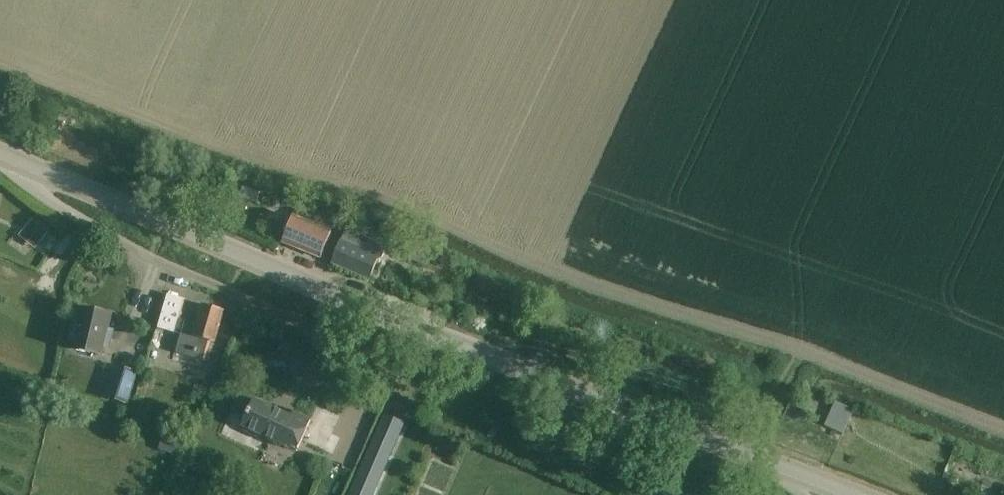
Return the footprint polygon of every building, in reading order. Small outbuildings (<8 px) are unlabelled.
[(321,256),(329,237),(330,234),(292,218),(283,239),(321,256)] [(31,219),(23,230),(39,243),(48,232),(31,219)] [(369,280),(381,253),(384,245),(346,228),(331,263),(369,280)] [(176,333),(185,300),(164,295),(156,328),(176,333)] [(215,343),(224,311),(201,305),(196,324),(183,321),(174,353),(206,362),(211,342),(215,343)] [(74,321),(70,340),(75,341),(73,350),(101,356),(103,348),(108,349),(112,330),(107,329),(111,315),(82,308),(79,322),(74,321)] [(128,405),(138,375),(114,367),(104,398),(128,405)] [(252,401),(239,395),(232,411),(245,418),(241,426),(286,447),(287,444),(297,449),(310,421),(292,412),(290,416),(253,399),(252,401)] [(843,435),(854,411),(835,403),(824,426),(843,435)] [(404,422),(384,414),(356,478),(349,494),(373,494),(404,422)]
